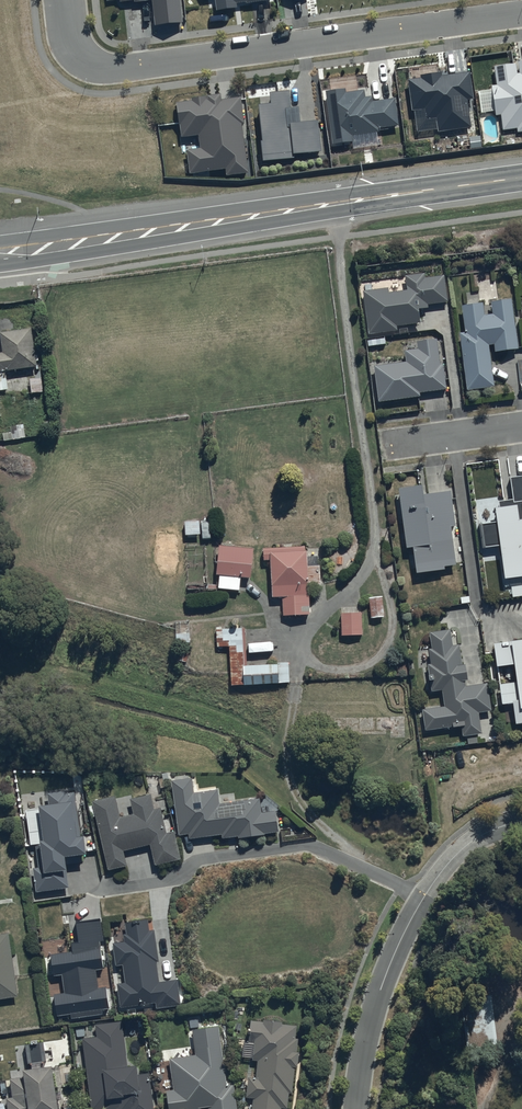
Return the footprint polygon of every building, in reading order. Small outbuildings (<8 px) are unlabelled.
[(180,0),(153,0),(155,25),(183,22),(180,0)] [(216,10),(237,7),(236,3),(262,0),(215,0),(216,10)] [(494,66),(497,84),(492,85),(496,115),(501,114),(503,130),(518,128),(518,132),(521,131),(521,60),(519,61),(520,73),(517,73),(516,63),(494,66)] [(420,78),(409,79),(412,110),(426,108),(428,118),(437,117),(439,130),(471,126),(468,99),(474,98),(470,71),(443,75),(442,71),(420,74),(420,78)] [(345,88),(325,91),(332,144),(353,141),(352,135),(379,131),(379,128),(400,125),(396,97),(373,100),(372,96),(365,97),(364,89),(346,92),(345,88)] [(291,107),(290,90),(270,92),(271,103),(259,104),(263,141),(261,141),(263,160),(294,157),(294,153),(321,150),(318,119),(301,121),(299,106),(291,107)] [(245,123),(241,97),(221,99),(221,94),(191,98),(192,100),(177,102),(181,137),(198,135),(200,148),(186,149),(190,173),(225,169),(226,175),(249,172),(243,123),(245,123)] [(389,291),(363,294),(369,337),(397,334),(397,330),(420,327),(419,315),(428,313),(428,308),(448,306),(444,278),(425,281),(425,276),(405,279),(407,295),(390,297),(389,291)] [(494,348),(495,356),(519,352),(511,303),(491,305),(493,318),(485,319),(483,306),(461,310),(465,336),(460,337),(467,395),(495,391),(489,349),(494,348)] [(2,385),(1,376),(37,371),(31,332),(0,337),(0,342),(2,356),(0,357),(0,385),(2,385)] [(406,366),(374,370),(379,405),(420,400),(420,396),(447,392),(444,368),(440,368),(437,343),(417,345),(418,353),(404,354),(406,366)] [(43,381),(31,383),(33,395),(44,394),(43,381)] [(500,549),(504,584),(521,582),(521,480),(510,482),(513,504),(499,506),(500,513),(496,513),(497,527),(479,529),(482,551),(500,549)] [(456,530),(450,495),(424,499),(423,491),(399,495),(407,554),(414,553),(417,578),(444,574),(444,572),(457,570),(451,531),(456,530)] [(199,524),(184,524),(185,539),(200,538),(199,524)] [(250,583),(254,553),(219,549),(216,579),(219,579),(218,592),(240,594),(241,582),(250,583)] [(305,551),(263,552),(264,565),(271,564),(271,601),(283,601),(283,620),(310,620),(309,590),(321,590),(321,570),(319,570),(319,560),(308,560),(307,557),(305,557),(305,551)] [(371,600),(368,601),(371,622),(385,621),(382,599),(380,600),(380,596),(371,597),(371,600)] [(362,638),(361,616),(341,617),(342,638),(362,638)] [(218,649),(229,649),(230,690),(279,689),(279,686),(289,686),(289,666),(277,666),(277,669),(245,669),(244,631),(223,632),(223,629),(217,630),(218,649)] [(453,649),(450,633),(430,636),(432,652),(428,652),(430,668),(428,668),(432,694),(442,693),(445,710),(422,713),(425,734),(452,730),(453,733),(461,731),(463,739),(482,737),(479,716),(491,714),(487,687),(466,690),(465,686),(468,685),(466,669),(462,669),(459,648),(453,649)] [(493,648),(496,672),(515,669),(520,705),(505,707),(507,723),(516,722),(517,729),(521,728),(521,644),(493,648)] [(192,775),(172,778),(180,833),(189,832),(189,836),(223,832),(223,836),(239,834),(240,836),(266,832),(266,831),(279,829),(276,808),(262,810),(260,796),(220,802),(218,787),(194,790),(192,775)] [(68,787),(47,791),(49,799),(41,800),(41,804),(26,806),(31,842),(36,841),(37,849),(28,850),(30,864),(38,862),(39,865),(34,866),(37,890),(69,886),(66,865),(70,865),(69,862),(84,860),(83,849),(88,848),(88,845),(94,844),(93,834),(86,834),(86,831),(80,832),(74,790),(68,790),(68,787)] [(115,793),(93,798),(109,867),(128,863),(124,848),(151,842),(156,863),(181,857),(175,828),(167,830),(161,805),(155,806),(151,792),(131,796),(135,811),(120,815),(115,793)] [(74,949),(51,952),(54,973),(62,972),(65,990),(55,992),(58,1012),(72,1010),(72,1016),(103,1012),(103,1006),(111,1005),(107,983),(99,985),(97,967),(105,966),(101,938),(105,938),(102,915),(77,918),(80,937),(72,939),(74,949)] [(160,959),(155,927),(150,928),(148,916),(126,920),(128,931),(124,932),(125,939),(113,941),(117,964),(123,963),(126,980),(117,982),(121,1005),(156,1000),(157,1006),(181,1002),(177,977),(159,980),(156,960),(160,959)] [(9,931),(0,932),(0,997),(18,994),(9,931)] [(251,1019),(250,1038),(255,1038),(254,1058),(258,1058),(256,1076),(249,1075),(247,1095),(254,1095),(252,1108),(281,1108),(281,1106),(289,1106),(290,1091),(294,1091),(296,1064),(298,1065),(300,1050),(298,1049),(299,1036),(297,1036),(298,1023),(283,1021),(283,1018),(265,1017),(265,1020),(251,1019)] [(122,1019),(95,1022),(97,1034),(83,1036),(93,1108),(155,1108),(150,1069),(141,1071),(139,1059),(128,1060),(122,1019)] [(219,1024),(193,1028),(196,1052),(169,1056),(174,1089),(168,1090),(170,1108),(203,1108),(202,1104),(208,1104),(209,1108),(238,1108),(235,1081),(227,1082),(219,1024)] [(53,1060),(45,1062),(44,1058),(32,1060),(32,1063),(25,1064),(27,1074),(11,1077),(13,1094),(7,1095),(9,1108),(46,1108),(60,1107),(53,1060)]
